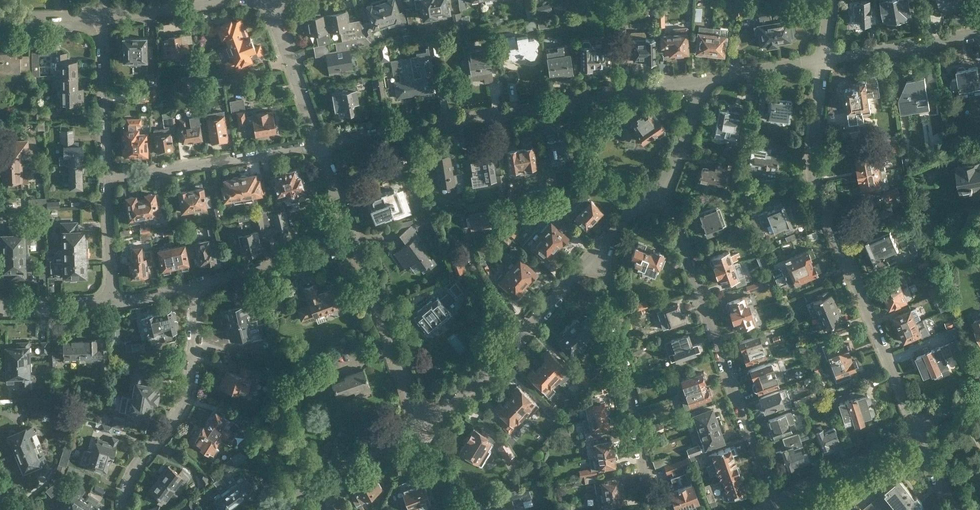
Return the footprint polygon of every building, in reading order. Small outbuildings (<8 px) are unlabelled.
[(394,0),(387,0),(380,2),(388,26),(395,24),(395,25),(406,22),(405,21),(406,21),(403,12),(402,11),(399,12),(399,10),(398,5),(396,3),(395,4),(394,0)] [(436,16),(433,0),(414,0),(415,7),(421,6),(423,18),(431,17),(432,20),(436,19),(436,16)] [(436,16),(450,13),(449,7),(448,7),(447,0),(433,0),(436,16)] [(459,5),(460,10),(468,9),(466,1),(475,0),(459,0),(459,5)] [(743,14),(744,7),(746,8),(747,0),(735,0),(733,13),(743,15),(743,14)] [(870,8),(870,0),(861,1),(861,2),(850,2),(851,9),(849,9),(849,14),(851,14),(851,20),(850,21),(855,25),(855,24),(862,23),(865,26),(869,26),(871,23),(877,22),(876,12),(875,12),(874,8),(870,8)] [(885,19),(884,19),(884,21),(886,22),(888,22),(888,21),(898,20),(895,0),(881,0),(885,19)] [(913,18),(910,0),(895,0),(898,20),(907,18),(908,19),(913,18)] [(935,13),(935,14),(936,15),(938,15),(940,15),(941,13),(942,11),(950,10),(950,13),(951,13),(950,0),(933,0),(935,13)] [(967,0),(950,0),(951,13),(953,13),(953,10),(961,9),(961,12),(968,12),(967,0)] [(372,5),(371,4),(366,5),(374,28),(379,26),(379,29),(388,26),(380,2),(372,5)] [(409,24),(416,23),(412,7),(406,8),(409,24)] [(694,7),(693,20),(701,21),(702,7),(694,7)] [(784,21),(783,16),(784,16),(783,9),(771,11),(771,12),(773,23),(774,23),(777,42),(791,40),(790,39),(795,38),(792,20),(784,21)] [(366,37),(363,28),(362,24),(361,21),(349,23),(347,12),(326,15),(329,32),(340,30),(342,42),(366,37)] [(773,23),(771,12),(756,14),(757,20),(758,20),(758,25),(755,26),(756,33),(760,32),(762,47),(777,45),(777,42),(774,23),(773,23)] [(456,31),(464,30),(461,13),(453,14),(456,31)] [(657,28),(665,28),(665,13),(657,13),(657,28)] [(329,32),(326,15),(305,19),(308,35),(316,34),(318,46),(328,44),(330,44),(329,32)] [(496,17),(487,18),(489,26),(496,25),(497,24),(496,17)] [(227,44),(226,45),(227,47),(228,46),(228,44),(248,36),(241,18),(232,22),(232,21),(215,27),(213,23),(206,26),(210,35),(221,31),(222,36),(223,35),(227,44)] [(372,43),(374,40),(370,26),(368,22),(362,24),(363,28),(366,37),(372,43)] [(499,31),(506,30),(505,23),(502,24),(497,24),(496,25),(498,34),(499,34),(499,31)] [(709,52),(712,27),(699,26),(696,53),(702,54),(702,52),(709,52)] [(712,27),(709,52),(723,54),(724,44),(726,42),(727,35),(728,29),(721,28),(716,27),(712,27)] [(618,39),(626,39),(625,28),(617,28),(618,39)] [(654,60),(654,37),(646,37),(646,33),(644,31),(631,31),(629,33),(629,38),(631,40),(633,40),(633,45),(632,45),(632,50),(629,50),(628,51),(628,56),(630,58),(634,58),(634,59),(642,59),(642,60),(645,59),(645,60),(654,60)] [(687,41),(691,40),(691,32),(661,35),(662,45),(665,45),(666,53),(674,52),(674,56),(683,56),(682,52),(686,51),(686,48),(687,47),(687,41)] [(431,59),(440,57),(439,51),(437,39),(436,34),(427,36),(429,48),(426,48),(426,52),(416,54),(417,57),(410,58),(412,72),(419,71),(420,77),(413,78),(416,94),(435,91),(429,58),(430,58),(431,59)] [(164,40),(166,55),(183,53),(184,56),(190,55),(188,43),(182,44),(181,35),(169,36),(170,39),(164,40)] [(228,46),(227,47),(230,54),(234,52),(236,59),(225,63),(227,68),(251,59),(250,58),(263,53),(260,45),(255,47),(250,35),(248,36),(228,44),(228,46)] [(534,49),(538,43),(537,40),(534,38),(528,39),(527,35),(517,37),(518,42),(515,43),(514,36),(506,37),(507,48),(508,48),(509,56),(512,56),(512,57),(516,56),(516,54),(517,54),(520,57),(523,57),(525,54),(530,57),(533,57),(536,51),(534,49)] [(328,44),(318,46),(314,46),(316,57),(327,55),(330,73),(353,69),(350,50),(374,47),(374,45),(372,43),(366,37),(342,42),(336,43),(337,52),(329,53),(328,44)] [(146,46),(146,45),(146,38),(123,38),(124,61),(131,61),(131,64),(140,64),(140,60),(147,60),(147,54),(147,55),(152,55),(152,46),(146,46)] [(437,39),(439,51),(446,50),(444,38),(437,39)] [(590,46),(590,43),(588,41),(583,41),(581,43),(581,46),(581,68),(582,68),(585,70),(589,70),(592,68),(592,67),(604,66),(604,65),(609,65),(609,48),(603,48),(602,44),(594,44),(594,46),(590,46)] [(386,43),(377,45),(380,62),(389,61),(386,43)] [(570,72),(572,72),(569,53),(564,53),(562,45),(556,46),(556,49),(547,51),(550,76),(551,75),(552,79),(571,76),(570,72)] [(487,48),(468,51),(472,72),(469,72),(470,80),(485,78),(486,83),(493,82),(487,48)] [(61,76),(77,76),(77,61),(67,61),(66,50),(54,51),(54,68),(61,68),(61,76)] [(20,51),(0,52),(0,72),(21,71),(30,71),(30,55),(20,55),(20,51)] [(410,57),(391,60),(394,74),(403,73),(404,81),(395,83),(398,98),(416,94),(413,78),(412,72),(410,58),(410,57)] [(191,80),(198,79),(196,66),(189,67),(191,80)] [(978,67),(957,70),(959,78),(953,79),(955,89),(960,88),(961,93),(979,90),(979,73),(978,67)] [(211,79),(226,77),(224,68),(209,72),(211,79)] [(160,85),(159,74),(146,74),(147,86),(160,85)] [(57,90),(77,89),(77,76),(61,76),(56,76),(57,79),(55,79),(55,88),(57,88),(57,90)] [(381,76),(375,77),(377,90),(383,88),(381,76)] [(867,81),(866,81),(864,79),(861,79),(858,80),(858,81),(863,115),(865,115),(865,116),(870,116),(870,114),(872,113),(869,95),(873,94),(873,96),(880,95),(878,79),(877,79),(877,77),(875,76),(868,77),(867,78),(867,81)] [(908,79),(899,99),(901,114),(930,110),(925,76),(908,79)] [(222,77),(198,81),(199,88),(223,84),(222,77)] [(188,90),(199,89),(197,81),(187,82),(188,90)] [(846,88),(846,89),(844,89),(842,92),(843,96),(845,97),(847,97),(851,117),(857,116),(859,125),(865,124),(865,121),(863,115),(858,81),(857,83),(854,83),(854,87),(846,88)] [(342,89),(333,91),(336,111),(345,109),(345,112),(347,114),(353,113),(354,111),(353,102),(357,101),(356,89),(355,86),(347,88),(347,87),(342,88),(342,89)] [(158,101),(158,88),(150,88),(150,101),(158,101)] [(80,89),(77,89),(57,90),(57,96),(59,97),(62,97),(62,104),(82,103),(82,94),(80,94),(80,89)] [(149,98),(149,91),(137,93),(138,100),(149,98)] [(768,108),(766,118),(766,119),(789,121),(790,114),(791,108),(790,108),(791,101),(769,98),(768,108)] [(245,115),(245,111),(243,99),(230,102),(232,113),(236,112),(238,126),(247,125),(247,124),(253,123),(255,135),(276,132),(273,111),(267,112),(267,111),(255,113),(255,114),(245,115)] [(737,133),(740,118),(739,117),(740,112),(720,108),(717,120),(716,120),(713,122),(712,126),(714,129),(716,129),(715,136),(723,138),(724,134),(728,135),(727,137),(735,138),(736,133),(737,133)] [(665,131),(662,127),(663,126),(658,118),(655,120),(648,109),(641,114),(641,113),(638,115),(635,111),(627,116),(638,132),(637,133),(643,141),(654,133),(657,137),(659,137),(665,133),(665,131)] [(203,139),(200,125),(199,115),(190,116),(190,117),(187,118),(187,117),(180,119),(184,143),(188,143),(189,143),(190,144),(192,143),(192,142),(195,142),(194,140),(203,139)] [(211,142),(229,139),(225,115),(207,119),(211,142)] [(170,151),(173,149),(175,149),(172,127),(175,127),(173,116),(171,116),(163,118),(165,128),(154,130),(155,134),(157,152),(159,152),(162,153),(164,151),(167,150),(170,151)] [(867,135),(868,142),(877,143),(873,120),(865,121),(865,124),(867,135)] [(747,139),(749,127),(742,126),(740,138),(747,139)] [(74,142),(73,129),(60,130),(60,143),(64,143),(64,156),(59,156),(60,164),(65,164),(68,164),(82,163),(82,156),(83,156),(83,145),(79,145),(78,142),(74,142)] [(631,140),(631,134),(627,129),(623,129),(622,140),(631,140)] [(138,156),(138,135),(137,131),(126,131),(126,134),(124,135),(124,139),(126,141),(126,147),(124,149),(124,152),(126,154),(126,156),(138,156)] [(868,142),(867,135),(862,136),(861,131),(850,133),(851,141),(868,142)] [(547,140),(550,166),(551,166),(551,168),(558,167),(557,165),(576,162),(574,146),(568,146),(567,137),(555,139),(554,134),(546,135),(547,140)] [(138,135),(138,156),(147,156),(146,135),(138,135)] [(21,164),(21,155),(24,155),(24,149),(27,149),(27,141),(14,141),(14,149),(0,150),(0,165),(3,165),(21,164)] [(532,146),(531,141),(523,142),(524,147),(520,147),(524,174),(537,171),(533,146),(532,146)] [(524,174),(520,147),(516,148),(515,144),(507,145),(508,150),(507,150),(511,170),(517,169),(518,175),(524,174)] [(899,153),(900,145),(888,144),(887,152),(899,153)] [(777,168),(779,155),(762,152),(763,146),(752,145),(749,169),(758,170),(758,165),(762,166),(762,167),(769,168),(769,167),(777,168)] [(875,159),(874,153),(865,154),(866,159),(857,161),(859,169),(858,169),(859,174),(881,170),(881,166),(889,164),(888,157),(875,159)] [(479,154),(471,155),(471,160),(473,174),(471,175),(473,184),(486,182),(486,179),(495,177),(491,156),(482,157),(482,159),(480,159),(479,154)] [(458,192),(466,191),(463,173),(453,175),(450,155),(434,157),(439,188),(455,185),(457,185),(458,192)] [(979,193),(979,162),(978,162),(978,163),(958,167),(964,196),(979,193)] [(82,163),(68,164),(69,189),(83,188),(82,163)] [(727,185),(729,174),(726,173),(727,166),(716,163),(714,170),(701,167),(698,182),(707,184),(708,180),(719,183),(718,185),(725,187),(726,184),(727,185)] [(21,171),(21,164),(3,165),(4,180),(8,180),(9,187),(22,187),(22,182),(28,182),(28,179),(32,179),(31,171),(21,171)] [(276,176),(271,177),(273,184),(278,183),(281,192),(282,192),(284,199),(289,198),(290,200),(293,202),(297,201),(299,197),(299,195),(304,194),(302,186),(303,186),(300,176),(297,177),(294,169),(288,171),(285,169),(283,170),(281,173),(275,175),(276,176)] [(550,169),(545,170),(549,191),(554,190),(553,187),(556,186),(554,174),(551,174),(550,169)] [(882,175),(881,170),(859,174),(860,180),(861,179),(863,188),(872,186),(873,191),(890,188),(887,174),(882,175)] [(255,175),(239,177),(244,202),(253,200),(252,195),(266,193),(264,182),(259,183),(259,179),(256,180),(255,175)] [(508,202),(506,189),(504,175),(496,176),(498,190),(497,190),(500,203),(508,202)] [(244,202),(239,177),(224,180),(225,185),(222,186),(225,200),(234,199),(234,203),(244,202)] [(203,187),(202,184),(195,185),(196,188),(195,188),(195,189),(191,190),(195,210),(212,207),(210,195),(205,196),(204,187),(203,187)] [(195,210),(191,190),(188,190),(188,189),(187,190),(186,186),(179,187),(180,190),(178,191),(182,212),(195,210)] [(890,198),(901,194),(898,187),(887,192),(890,198)] [(506,189),(508,202),(516,200),(514,188),(506,189)] [(527,192),(528,197),(548,194),(547,188),(527,192)] [(393,211),(402,207),(396,190),(374,197),(372,200),(375,207),(371,208),(375,220),(384,217),(385,217),(391,215),(391,214),(394,213),(393,211)] [(141,199),(144,217),(151,216),(151,220),(158,219),(157,215),(158,214),(155,195),(154,195),(152,193),(148,194),(147,196),(146,197),(146,198),(141,199)] [(586,228),(602,211),(590,200),(591,199),(585,194),(569,210),(575,216),(574,217),(586,228)] [(146,227),(144,217),(141,199),(137,200),(136,198),(135,198),(133,196),(130,196),(128,199),(127,199),(131,224),(140,222),(141,228),(146,227)] [(544,211),(548,206),(543,202),(538,197),(534,201),(544,211)] [(48,209),(47,202),(47,198),(29,199),(30,210),(48,209)] [(767,210),(757,214),(762,227),(767,225),(770,232),(774,230),(775,231),(782,228),(784,231),(792,228),(791,224),(792,224),(783,204),(782,205),(781,202),(774,205),(775,208),(767,211),(767,210)] [(217,219),(222,217),(220,205),(214,206),(217,219)] [(879,211),(882,219),(896,213),(892,205),(879,211)] [(713,229),(724,225),(717,206),(698,213),(701,221),(700,221),(701,225),(702,224),(705,232),(706,232),(707,236),(715,233),(713,229)] [(491,224),(488,208),(469,212),(469,216),(467,217),(468,225),(471,224),(472,228),(484,225),(485,228),(491,226),(491,224)] [(269,214),(268,209),(260,211),(267,236),(277,234),(279,241),(291,237),(284,211),(269,214)] [(569,222),(574,217),(570,213),(567,210),(562,215),(569,222)] [(267,236),(260,211),(253,213),(239,216),(240,222),(253,219),(255,227),(256,227),(257,231),(239,235),(243,254),(262,250),(259,238),(267,236)] [(872,223),(881,219),(878,212),(868,216),(872,223)] [(741,231),(752,226),(746,214),(742,215),(745,222),(738,225),(741,231)] [(170,217),(172,228),(179,227),(177,216),(170,217)] [(418,229),(434,223),(431,216),(415,221),(418,229)] [(541,234),(556,247),(562,241),(565,244),(570,238),(551,222),(541,234)] [(66,248),(88,247),(87,237),(85,237),(85,231),(76,231),(76,229),(77,229),(77,223),(61,223),(62,232),(63,232),(64,240),(66,240),(66,248)] [(500,229),(511,239),(517,233),(506,223),(500,229)] [(431,259),(427,255),(418,242),(422,239),(411,225),(400,233),(407,243),(394,253),(405,268),(415,261),(421,269),(423,268),(425,271),(437,263),(433,258),(431,259)] [(31,226),(9,226),(9,233),(10,232),(10,235),(2,235),(2,241),(0,241),(0,249),(0,252),(28,252),(29,252),(28,244),(31,244),(31,226)] [(506,246),(511,239),(500,229),(494,236),(506,246)] [(536,230),(524,244),(535,254),(537,251),(549,262),(554,257),(551,254),(556,247),(541,234),(536,230)] [(140,234),(141,241),(152,239),(151,232),(147,233),(141,234),(142,234),(140,234)] [(793,232),(784,236),(786,240),(795,237),(793,232)] [(879,268),(890,263),(886,256),(892,254),(891,253),(897,250),(889,232),(868,242),(879,268)] [(915,252),(923,248),(918,236),(909,240),(911,243),(908,245),(911,252),(914,251),(915,252)] [(196,243),(190,245),(192,256),(198,254),(200,263),(207,262),(207,263),(214,262),(214,260),(216,260),(213,247),(212,248),(211,240),(209,240),(208,239),(196,242),(196,243)] [(644,250),(646,245),(638,242),(636,247),(635,246),(631,256),(635,257),(634,261),(638,262),(637,264),(643,267),(642,270),(652,275),(654,276),(655,274),(658,266),(660,267),(662,266),(664,261),(663,258),(661,258),(663,253),(653,249),(652,253),(644,250)] [(185,244),(171,247),(176,266),(182,265),(183,269),(189,268),(188,263),(189,263),(185,244)] [(150,258),(150,254),(145,255),(145,250),(143,249),(142,246),(134,246),(134,247),(130,247),(132,260),(130,260),(131,269),(140,268),(140,259),(144,259),(147,258),(150,258)] [(88,247),(66,248),(66,255),(64,256),(64,262),(86,261),(86,257),(88,257),(88,247)] [(176,266),(171,247),(158,250),(163,269),(164,269),(165,273),(170,272),(169,267),(176,266)] [(453,273),(455,273),(464,270),(459,258),(462,252),(452,248),(449,256),(448,259),(453,273)] [(774,277),(811,261),(810,258),(815,256),(812,248),(806,250),(806,249),(785,258),(786,261),(779,264),(779,265),(771,268),(774,277)] [(716,270),(734,264),(732,261),(737,259),(736,256),(740,255),(739,252),(730,255),(729,251),(712,257),(710,259),(712,264),(714,265),(716,270)] [(28,252),(0,252),(0,264),(3,263),(3,270),(12,270),(12,273),(10,273),(11,279),(27,278),(26,269),(31,269),(31,261),(28,261),(28,252)] [(525,283),(531,277),(534,280),(539,274),(515,254),(505,265),(510,269),(525,283)] [(140,268),(131,269),(132,278),(148,276),(147,259),(147,258),(144,259),(140,259),(140,268)] [(918,270),(930,265),(927,258),(915,263),(918,270)] [(87,275),(86,261),(64,262),(65,276),(77,276),(77,278),(86,278),(86,276),(87,275)] [(811,261),(774,277),(778,285),(786,282),(787,282),(794,279),(795,282),(816,273),(816,272),(821,270),(818,262),(813,265),(811,261)] [(487,264),(483,266),(490,278),(494,275),(487,264)] [(734,264),(716,270),(718,276),(716,278),(718,282),(720,283),(738,277),(737,273),(741,271),(739,265),(734,266),(734,264)] [(525,283),(510,269),(504,275),(502,273),(497,279),(499,281),(518,298),(523,292),(520,290),(525,283)] [(886,296),(909,286),(904,274),(898,276),(878,284),(877,286),(879,289),(880,290),(883,289),(886,296)] [(444,285),(456,299),(467,290),(456,276),(444,285)] [(754,291),(765,287),(762,280),(746,286),(749,293),(754,291)] [(334,304),(342,301),(336,286),(326,289),(327,290),(319,293),(315,284),(304,289),(310,305),(298,309),(302,319),(335,307),(334,304)] [(931,296),(939,292),(942,291),(939,285),(928,290),(931,296)] [(909,286),(886,296),(889,303),(886,303),(886,305),(887,308),(889,309),(909,300),(908,300),(914,297),(909,286)] [(754,306),(753,304),(752,301),(757,300),(754,291),(749,293),(744,294),(745,296),(728,302),(726,305),(728,310),(730,310),(732,316),(756,307),(756,306),(754,306)] [(453,300),(447,292),(439,298),(436,294),(431,298),(429,296),(414,308),(416,311),(411,315),(425,331),(427,330),(429,333),(437,327),(435,324),(442,318),(444,321),(451,315),(449,312),(450,311),(446,306),(453,300)] [(942,311),(946,309),(939,292),(931,296),(930,296),(933,303),(938,301),(942,311)] [(812,302),(818,315),(837,306),(831,294),(812,302)] [(632,313),(639,311),(641,310),(649,307),(646,299),(627,306),(630,314),(632,313)] [(685,322),(682,314),(682,313),(681,313),(678,303),(663,308),(663,309),(659,310),(662,319),(666,317),(669,327),(685,322)] [(246,322),(252,321),(251,314),(248,305),(229,309),(231,320),(229,320),(230,325),(246,322)] [(494,324),(502,313),(491,305),(483,315),(494,324)] [(837,306),(814,316),(820,329),(826,326),(842,319),(837,306)] [(756,307),(732,316),(734,321),(732,323),(734,328),(736,329),(761,320),(756,307)] [(896,331),(918,322),(914,314),(920,312),(918,307),(912,310),(912,309),(895,317),(897,322),(893,323),(896,331)] [(174,312),(172,312),(172,310),(170,311),(170,310),(165,311),(165,312),(159,313),(164,331),(161,331),(162,339),(168,337),(169,342),(176,340),(174,335),(175,334),(175,330),(177,330),(176,328),(178,327),(179,326),(178,322),(176,321),(174,321),(174,319),(175,319),(177,317),(176,313),(174,312)] [(264,322),(262,310),(255,311),(258,323),(264,322)] [(641,310),(639,311),(632,313),(633,318),(643,315),(641,310)] [(948,314),(953,327),(958,325),(952,312),(948,314)] [(146,316),(147,317),(142,319),(141,321),(142,325),(144,326),(149,325),(150,332),(149,332),(147,334),(149,339),(150,340),(151,344),(163,341),(162,339),(161,331),(164,331),(159,313),(154,315),(153,314),(148,315),(148,316),(146,316)] [(585,318),(582,314),(576,319),(574,319),(572,320),(572,323),(570,324),(584,340),(585,341),(592,336),(592,335),(591,334),(592,333),(593,333),(599,328),(588,315),(585,318)] [(772,326),(786,321),(784,315),(766,321),(768,328),(772,326)] [(246,322),(230,325),(231,330),(229,330),(231,340),(241,338),(242,341),(250,339),(246,322)] [(918,323),(918,322),(896,331),(900,338),(903,337),(906,342),(921,335),(922,338),(929,334),(928,332),(926,327),(925,325),(924,323),(921,322),(918,323)] [(584,340),(570,324),(569,325),(567,324),(565,326),(565,328),(560,333),(563,337),(559,340),(570,352),(577,347),(576,346),(584,340)] [(960,326),(946,332),(950,340),(963,334),(960,326)] [(121,341),(120,330),(110,330),(111,342),(121,341)] [(764,333),(760,334),(739,341),(743,352),(768,343),(770,342),(768,337),(766,338),(764,333)] [(669,341),(664,342),(667,350),(671,348),(675,360),(695,353),(695,352),(700,350),(697,343),(692,345),(692,344),(691,344),(688,334),(669,340),(669,341)] [(839,337),(821,344),(826,359),(829,358),(830,363),(849,355),(848,350),(851,349),(849,342),(845,344),(845,342),(841,344),(839,337)] [(95,344),(94,339),(78,340),(78,357),(86,357),(86,360),(101,360),(101,361),(107,361),(107,349),(96,349),(96,344),(95,344)] [(71,361),(71,357),(78,357),(78,340),(60,341),(61,351),(49,351),(50,366),(56,366),(56,358),(63,358),(63,361),(71,361)] [(925,353),(918,357),(926,377),(934,373),(934,374),(936,378),(944,375),(942,370),(943,370),(942,370),(950,366),(948,362),(949,362),(949,361),(948,361),(946,357),(947,357),(953,355),(955,360),(965,355),(962,347),(958,340),(942,347),(942,346),(934,350),(933,350),(933,349),(929,351),(928,348),(925,349),(926,352),(925,353)] [(746,362),(765,355),(771,354),(769,349),(771,348),(771,346),(775,344),(774,341),(770,342),(768,343),(743,352),(746,362)] [(7,362),(28,361),(28,353),(29,353),(28,342),(18,342),(19,347),(6,347),(7,362)] [(132,342),(132,343),(132,351),(145,350),(144,342),(132,342)] [(644,351),(642,344),(632,348),(634,355),(644,351)] [(547,359),(541,365),(559,382),(561,384),(574,370),(564,361),(562,363),(549,351),(544,356),(547,359)] [(849,355),(830,363),(832,367),(831,367),(836,381),(851,376),(848,370),(854,368),(854,367),(857,365),(855,359),(851,361),(849,355)] [(749,369),(747,372),(748,375),(749,376),(751,378),(752,377),(753,377),(754,379),(782,370),(778,359),(770,361),(750,368),(750,369),(749,369)] [(28,361),(7,362),(8,383),(14,383),(14,377),(20,377),(20,388),(32,388),(31,380),(30,380),(29,370),(28,370),(28,361)] [(559,382),(541,365),(535,371),(532,368),(527,373),(546,391),(545,393),(549,397),(556,390),(553,388),(559,382)] [(251,377),(253,370),(242,367),(240,375),(228,371),(226,378),(223,378),(221,386),(242,393),(244,386),(250,388),(253,378),(251,377)] [(356,396),(371,391),(363,369),(344,376),(345,379),(338,382),(336,376),(333,367),(315,374),(318,383),(331,378),(333,383),(332,384),(337,396),(353,389),(356,396)] [(753,383),(752,385),(753,389),(753,390),(756,391),(757,391),(758,390),(758,391),(778,384),(778,383),(785,380),(783,375),(789,373),(787,368),(782,370),(754,379),(755,382),(754,382),(753,383)] [(134,397),(134,398),(150,401),(157,402),(160,386),(143,383),(145,373),(134,371),(133,378),(138,378),(134,397)] [(583,372),(578,378),(588,388),(593,382),(583,372)] [(598,372),(592,378),(597,383),(596,385),(598,387),(602,383),(604,387),(616,384),(614,378),(605,380),(598,372)] [(680,375),(672,378),(678,394),(685,391),(705,384),(704,381),(706,380),(708,377),(706,374),(704,372),(701,373),(701,372),(681,379),(680,375)] [(678,394),(674,395),(676,401),(682,399),(686,411),(707,403),(705,398),(710,396),(709,395),(712,394),(713,392),(712,388),(709,387),(707,388),(705,384),(685,391),(678,394)] [(526,415),(527,416),(528,417),(538,406),(516,385),(512,390),(514,392),(509,399),(526,415)] [(786,387),(781,389),(760,396),(762,401),(760,401),(759,404),(760,409),(762,410),(764,409),(765,410),(791,400),(786,387)] [(825,394),(830,407),(832,410),(836,408),(834,401),(843,397),(839,388),(825,394)] [(865,395),(863,388),(849,392),(851,398),(846,399),(846,400),(839,403),(845,423),(853,420),(854,424),(858,426),(861,425),(863,421),(862,418),(873,414),(874,411),(873,407),(871,406),(868,407),(867,402),(870,401),(871,400),(870,396),(867,394),(865,395)] [(830,407),(825,394),(822,395),(824,402),(822,403),(825,409),(830,407)] [(150,401),(134,398),(128,397),(125,415),(147,419),(150,401)] [(588,399),(584,404),(587,419),(589,418),(607,415),(607,414),(609,413),(609,412),(609,409),(608,408),(606,408),(604,402),(598,403),(597,397),(588,399)] [(800,404),(804,403),(802,397),(793,400),(795,405),(800,404)] [(500,402),(495,407),(507,418),(501,424),(510,433),(527,416),(526,415),(509,399),(503,405),(500,402)] [(554,410),(558,406),(553,401),(549,405),(554,410)] [(554,410),(549,405),(544,410),(552,418),(557,413),(554,410)] [(711,408),(700,412),(699,409),(687,413),(688,417),(691,425),(695,423),(698,431),(721,423),(718,414),(714,416),(711,408)] [(829,423),(835,421),(831,410),(824,412),(829,423)] [(785,413),(768,419),(772,429),(771,429),(771,430),(769,431),(771,437),(774,437),(791,431),(789,424),(795,422),(791,411),(785,413)] [(212,417),(205,426),(220,436),(219,438),(224,441),(227,436),(232,440),(237,432),(235,431),(239,426),(231,421),(231,420),(224,415),(222,418),(215,413),(212,417)] [(115,419),(100,415),(97,416),(96,422),(97,422),(113,426),(113,425),(123,428),(125,421),(124,421),(125,418),(115,416),(115,419)] [(607,415),(589,418),(589,419),(583,420),(585,428),(587,438),(609,434),(608,428),(609,428),(608,421),(610,420),(611,419),(610,416),(609,415),(607,415)] [(661,420),(653,422),(656,430),(663,427),(661,420)] [(111,432),(113,426),(97,422),(96,426),(101,427),(101,429),(111,432)] [(724,431),(721,423),(698,431),(701,439),(700,440),(702,447),(723,440),(720,433),(724,431)] [(15,453),(38,444),(34,434),(31,426),(16,432),(15,430),(15,429),(14,429),(14,428),(13,428),(12,428),(11,428),(10,429),(9,430),(9,431),(9,432),(9,433),(10,435),(9,435),(13,444),(11,445),(15,453)] [(220,436),(205,426),(201,426),(199,430),(199,433),(196,431),(189,442),(200,449),(201,448),(208,452),(206,455),(212,458),(215,458),(220,450),(214,446),(219,438),(220,436)] [(489,449),(492,443),(485,439),(489,433),(482,429),(480,431),(473,427),(460,449),(478,460),(486,447),(489,449)] [(829,444),(838,440),(833,428),(826,430),(825,428),(823,429),(822,428),(814,432),(822,449),(823,449),(824,453),(831,450),(829,446),(830,446),(829,444)] [(786,447),(779,450),(786,470),(794,467),(794,466),(804,462),(804,461),(809,460),(806,453),(802,454),(799,447),(802,446),(798,433),(783,438),(786,447)] [(587,438),(585,438),(587,447),(586,447),(588,457),(589,457),(591,456),(595,456),(614,452),(614,451),(616,450),(616,449),(616,446),(615,445),(613,445),(612,439),(610,439),(609,434),(592,437),(587,438)] [(93,452),(110,457),(113,458),(117,445),(116,445),(119,439),(112,437),(111,442),(98,438),(93,452)] [(248,452),(254,450),(251,440),(245,442),(248,452)] [(507,442),(499,447),(507,460),(515,455),(507,442)] [(38,444),(15,453),(18,462),(20,461),(23,470),(24,470),(25,472),(25,473),(26,473),(26,474),(27,474),(28,474),(29,474),(30,474),(30,473),(31,473),(31,472),(31,471),(31,470),(30,467),(46,461),(43,454),(38,444)] [(65,466),(72,446),(65,444),(59,464),(65,466)] [(690,455),(702,451),(699,445),(687,449),(690,455)] [(730,446),(711,453),(714,461),(712,465),(707,466),(708,470),(735,460),(733,455),(737,453),(734,445),(730,447),(730,446)] [(93,452),(85,449),(81,462),(86,464),(86,467),(94,469),(94,467),(105,470),(107,469),(110,457),(93,452)] [(232,459),(236,465),(248,456),(240,451),(231,457),(232,459)] [(591,456),(589,457),(591,469),(596,468),(596,469),(598,469),(616,465),(615,460),(617,459),(618,458),(617,455),(616,454),(614,454),(614,452),(595,456),(591,456)] [(678,469),(683,468),(692,464),(689,457),(675,462),(678,469)] [(236,465),(232,459),(230,460),(229,460),(210,473),(215,480),(221,475),(231,469),(236,465)] [(737,466),(735,460),(708,470),(710,475),(718,472),(720,480),(740,473),(739,472),(740,472),(740,471),(740,470),(740,469),(740,468),(739,468),(739,467),(738,467),(738,466),(737,466)] [(672,471),(678,469),(675,462),(665,465),(668,473),(672,471)] [(63,474),(65,466),(59,464),(58,464),(55,471),(63,474)] [(66,466),(64,473),(71,476),(74,469),(66,466)] [(159,477),(174,488),(178,482),(184,487),(188,481),(183,477),(168,466),(159,477)] [(581,478),(597,475),(596,469),(596,468),(580,471),(581,478)] [(676,508),(680,507),(682,509),(692,509),(697,508),(694,502),(698,500),(695,492),(691,482),(689,483),(686,472),(684,473),(683,468),(678,469),(672,471),(674,476),(671,477),(675,488),(670,490),(676,508)] [(235,478),(233,476),(235,475),(231,469),(221,475),(228,485),(229,486),(239,501),(247,496),(246,495),(255,488),(256,487),(257,486),(257,485),(257,484),(257,483),(256,483),(256,482),(255,482),(254,482),(253,482),(252,482),(250,484),(242,473),(235,478)] [(211,483),(207,476),(204,472),(198,476),(201,480),(205,486),(211,483)] [(740,473),(720,480),(715,482),(717,486),(723,485),(722,483),(724,483),(727,491),(723,492),(726,499),(738,495),(739,499),(747,496),(746,492),(740,473)] [(221,490),(228,485),(221,475),(213,482),(219,490),(220,489),(221,490)] [(597,475),(581,478),(582,478),(582,483),(594,481),(598,481),(597,475)] [(428,495),(422,482),(420,482),(418,476),(401,483),(404,489),(402,490),(405,500),(400,502),(401,504),(404,509),(413,509),(431,503),(430,501),(431,499),(430,496),(428,495)] [(174,488),(159,477),(150,489),(156,494),(153,498),(161,504),(174,488)] [(598,481),(594,481),(597,495),(602,494),(621,490),(621,489),(622,488),(623,487),(623,484),(621,483),(620,482),(619,477),(600,480),(598,481)] [(899,478),(861,509),(859,507),(856,509),(882,509),(893,501),(901,509),(926,509),(919,502),(921,500),(916,493),(913,495),(899,478)] [(273,489),(279,485),(275,479),(270,483),(273,489)] [(377,483),(375,479),(368,483),(366,480),(353,488),(356,493),(351,496),(358,509),(362,507),(360,501),(382,489),(378,482),(377,483)] [(57,480),(46,490),(52,497),(63,487),(57,480)] [(205,486),(201,480),(196,483),(201,490),(205,487),(205,486)] [(101,494),(104,489),(93,483),(91,488),(101,494)] [(709,501),(715,499),(709,484),(704,486),(709,501)] [(493,509),(516,509),(513,503),(531,497),(527,485),(502,494),(506,505),(493,509)] [(229,486),(222,492),(221,490),(220,489),(219,490),(212,495),(219,506),(217,507),(216,508),(216,509),(225,509),(231,505),(232,506),(239,501),(229,486)] [(64,503),(63,502),(62,502),(61,502),(60,502),(59,502),(59,503),(58,503),(57,504),(57,505),(57,506),(57,507),(58,507),(58,508),(60,509),(77,509),(84,499),(81,497),(82,494),(74,489),(64,503)] [(597,495),(599,509),(603,509),(612,508),(612,505),(624,503),(622,497),(624,496),(624,493),(623,492),(621,492),(621,490),(602,494),(597,495)] [(84,499),(77,509),(94,509),(98,504),(89,498),(87,501),(84,499)] [(195,507),(190,498),(185,501),(189,509),(195,507)] [(331,509),(348,509),(346,507),(341,509),(336,501),(330,505),(333,509),(331,509)]
